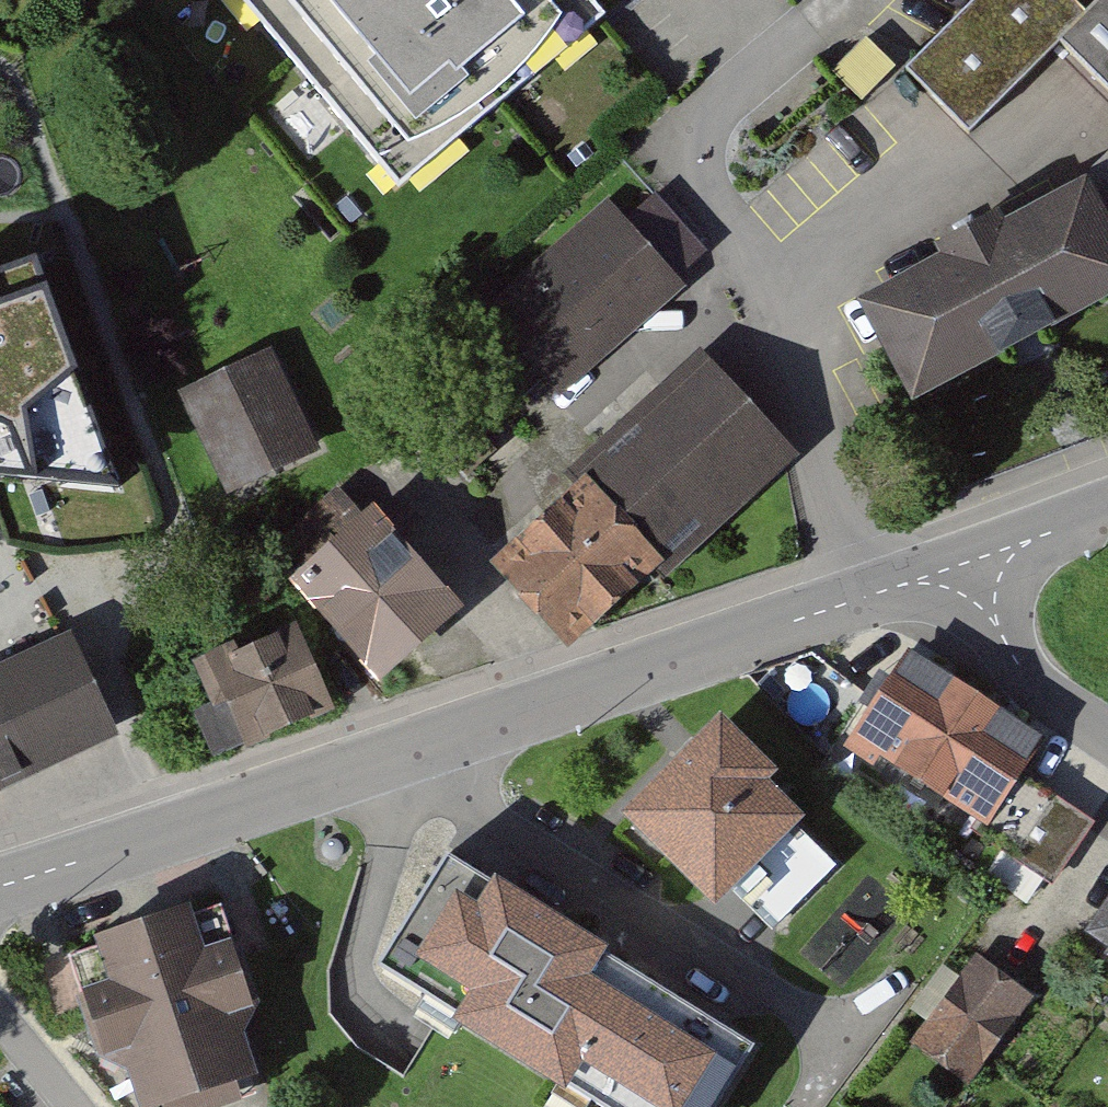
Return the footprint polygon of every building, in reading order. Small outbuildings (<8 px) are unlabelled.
[(611,0),(257,0),(416,189),(624,16),(611,0)] [(909,70),(972,135),(1061,40),(1107,92),(1107,0),(983,0),(909,70)] [(0,82),(0,306),(10,308),(51,160),(15,86),(0,82)] [(1093,177),(865,298),(916,403),(1107,308),(1107,161),(1093,177)] [(617,212),(492,318),(561,398),(685,292),(617,212)] [(596,472),(497,560),(571,642),(657,565),(666,574),(792,461),(697,356),(584,459),(596,472)] [(266,357),(195,396),(255,503),(326,463),(266,357)] [(125,413),(21,451),(65,570),(169,532),(125,413)] [(458,618),(369,518),(291,587),(380,687),(458,618)] [(292,636),(211,673),(248,754),(329,718),(292,636)] [(0,675),(0,802),(128,746),(81,640),(0,675)] [(1058,754),(928,659),(857,756),(880,773),(892,756),(1061,879),(1097,831),(1035,786),(1058,754)] [(803,824),(717,736),(629,822),(715,910),(803,824)] [(459,876),(396,982),(607,1106),(699,1106),(738,1042),(459,876)] [(92,954),(126,1078),(145,1073),(154,1106),(267,1106),(275,1105),(258,1043),(278,1038),(244,913),(92,954)] [(1041,1007),(989,962),(918,1046),(970,1090),(1041,1007)]
